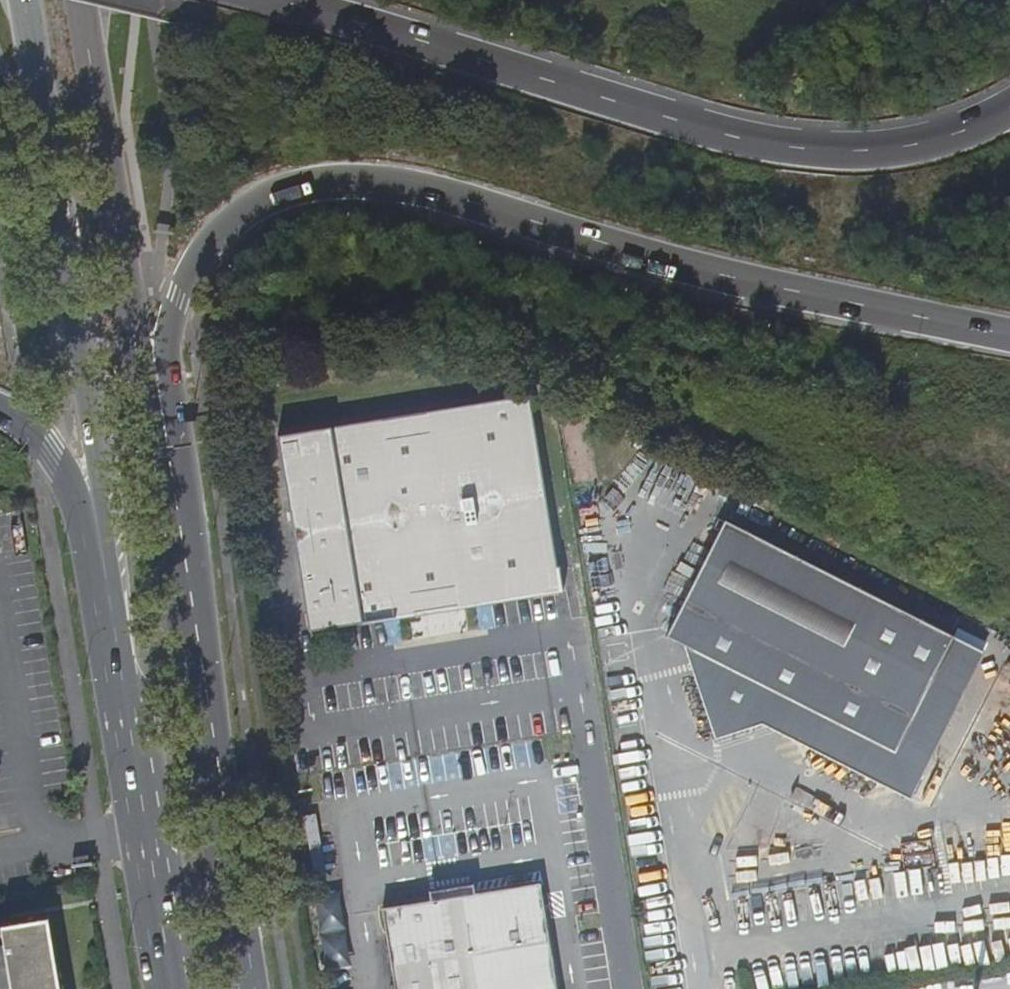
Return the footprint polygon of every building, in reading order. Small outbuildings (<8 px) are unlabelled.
[(427,609),(559,588),(527,396),(276,436),(307,628),(427,609)] [(894,749),(952,634),(953,633),(726,517),(667,632),(683,641),(697,648),(711,692),(721,723),(740,717),(796,699),(894,749)] [(711,692),(701,695),(714,737),(763,721),(910,797),(985,650),(954,634),(952,634),(894,749),(796,699),(740,717),(721,723),(711,692)] [(683,641),(701,695),(711,692),(697,648),(683,641)] [(954,720),(919,801),(931,807),(966,725),(954,720)] [(539,882),(475,892),(452,896),(430,899),(381,907),(394,988),(557,988),(539,882)] [(429,890),(430,899),(452,896),(475,892),(473,882),(429,890)] [(46,920),(0,927),(0,988),(57,988),(46,920)]
